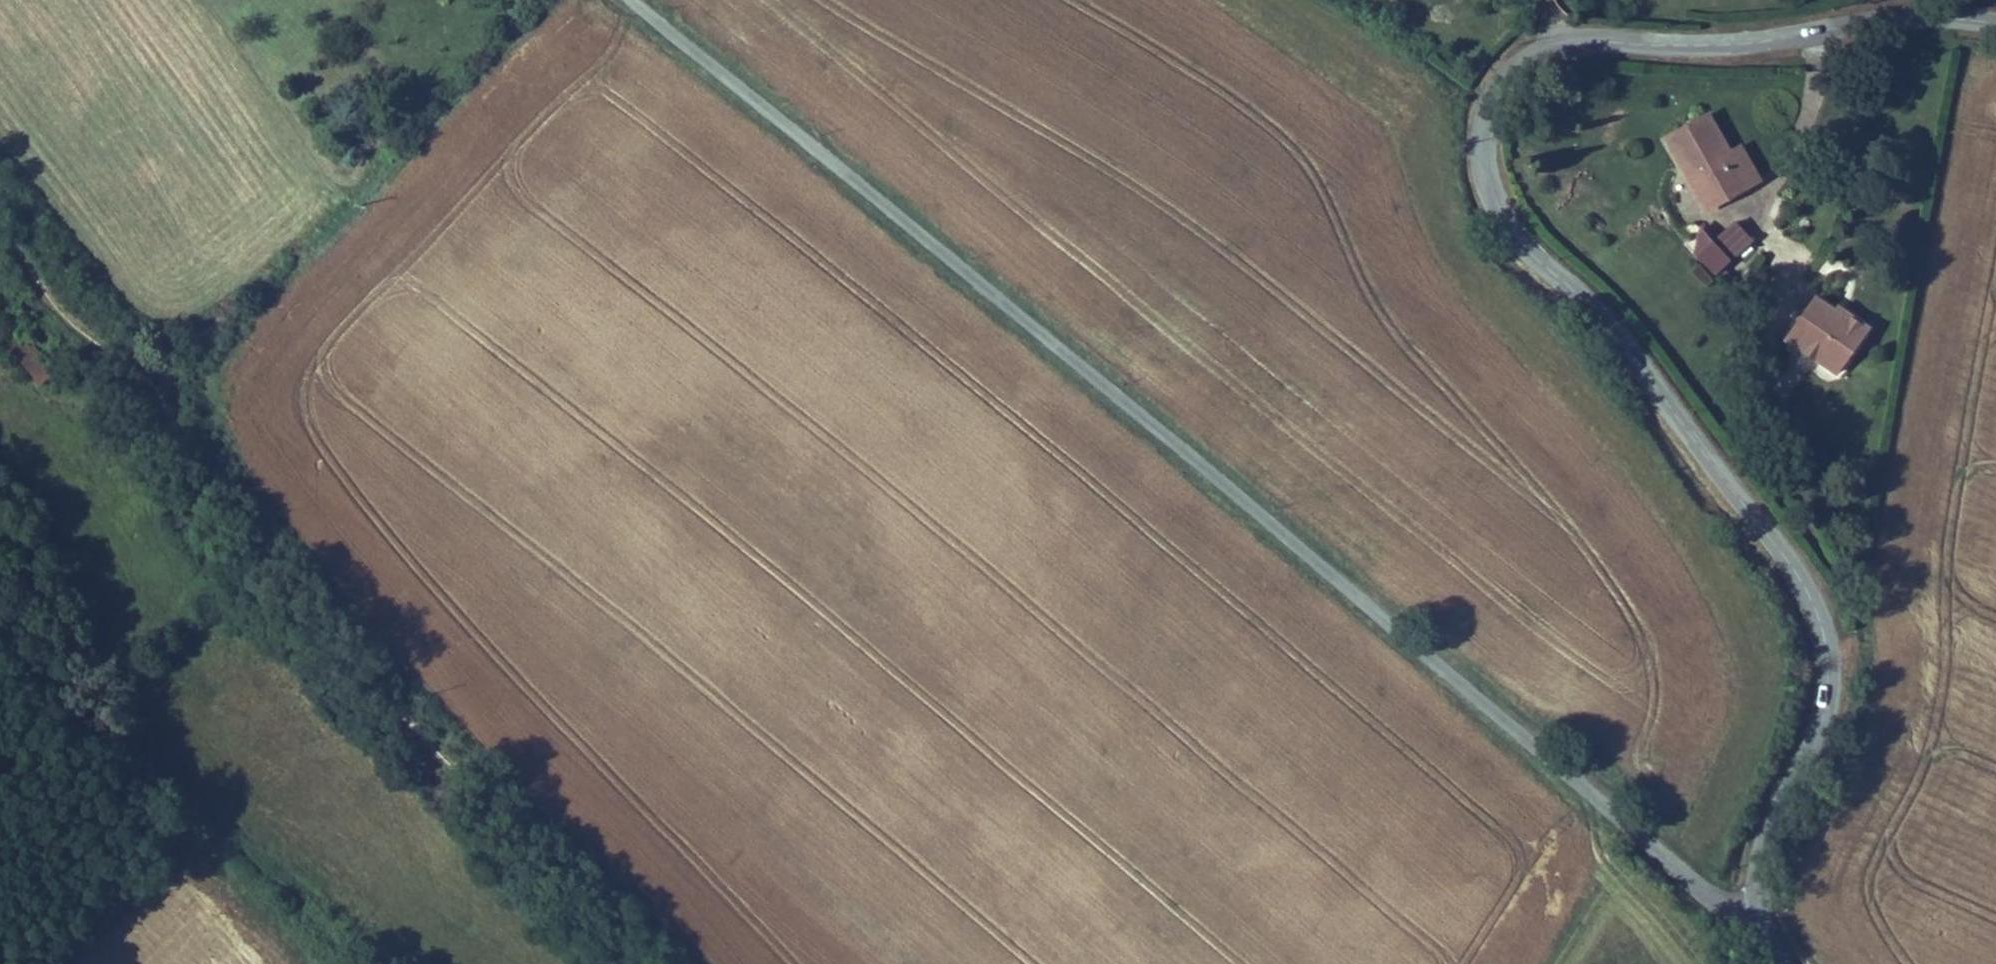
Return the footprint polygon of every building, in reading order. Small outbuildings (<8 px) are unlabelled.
[(1689,122),(1666,136),(1709,207),(1750,182),(1728,147),(1707,111),(1689,122)] [(1728,147),(1750,182),(1765,173),(1744,138),(1728,147)] [(1688,247),(1723,270),(1759,229),(1741,214),(1721,237),(1706,225),(1691,221),(1691,222),(1700,233),(1688,247)] [(1837,369),(1868,323),(1842,305),(1839,310),(1816,293),(1787,335),(1805,347),(1811,339),(1821,346),(1816,354),(1837,369)] [(2,338),(42,387),(58,375),(18,325),(2,338)] [(1816,354),(1821,346),(1811,339),(1805,347),(1816,354)]
